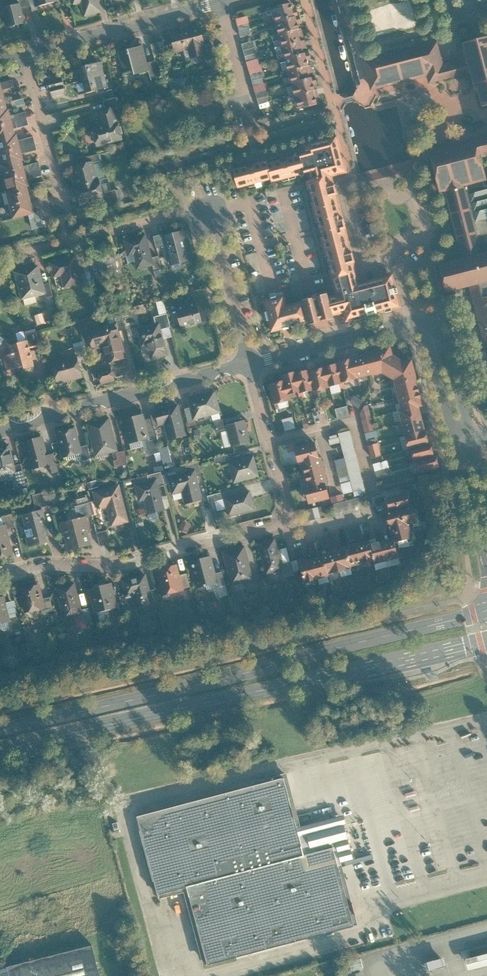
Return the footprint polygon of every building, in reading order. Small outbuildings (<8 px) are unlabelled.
[(20,4),(21,3),(22,8),(31,6),(30,0),(19,0),(20,4)] [(73,5),(82,3),(85,16),(102,12),(99,0),(72,0),(73,5)] [(22,8),(21,3),(20,4),(3,8),(8,28),(26,23),(22,8)] [(296,3),(273,9),(277,22),(278,22),(299,16),(296,3)] [(241,36),(252,35),(250,16),(238,18),(241,36)] [(282,34),(302,29),(299,16),(278,22),(282,34)] [(202,26),(171,33),(176,52),(189,49),(191,59),(209,54),(202,26)] [(302,29),(282,34),(280,34),(283,47),(303,41),(302,36),(304,35),(302,29)] [(463,43),(470,74),(474,86),(475,90),(478,92),(482,108),(486,107),(486,37),(479,39),(476,40),(463,43)] [(370,91),(427,77),(429,84),(444,80),(470,74),(463,43),(456,45),(460,59),(444,63),(437,39),(422,43),(422,45),(362,61),(367,78),(369,86),(370,91)] [(265,83),(257,40),(244,43),(253,86),(265,83)] [(288,59),(307,54),(305,49),(307,48),(306,41),(303,41),(283,47),(286,59),(288,59)] [(162,42),(154,44),(156,52),(164,51),(162,42)] [(149,62),(144,45),(119,52),(125,73),(134,71),(135,74),(151,71),(149,62)] [(307,54),(288,59),(291,70),(312,65),(309,53),(307,54)] [(106,74),(102,61),(81,67),(84,80),(106,74)] [(156,61),(149,62),(151,71),(153,81),(160,79),(156,61)] [(294,83),(313,78),(312,73),(314,72),(312,65),(291,70),(290,70),(293,84),(294,83)] [(109,87),(106,74),(84,80),(87,93),(109,87)] [(313,78),(294,83),(297,95),(318,89),(315,77),(313,78)] [(66,92),(63,78),(49,81),(53,96),(66,92)] [(14,81),(5,83),(6,89),(16,87),(14,81)] [(8,97),(6,89),(5,83),(0,85),(0,99),(8,97)] [(256,92),(261,109),(272,106),(268,89),(256,92)] [(320,97),(318,89),(297,95),(296,95),(300,108),(308,106),(309,108),(321,104),(319,97),(320,97)] [(0,99),(0,114),(12,111),(8,97),(0,99)] [(25,98),(14,101),(15,109),(27,106),(25,98)] [(105,111),(112,109),(119,108),(117,99),(103,103),(105,111)] [(100,130),(116,126),(112,109),(105,111),(96,113),(100,130)] [(12,111),(0,114),(0,127),(16,122),(15,115),(13,110),(12,111)] [(28,112),(15,115),(16,122),(30,119),(28,112)] [(31,125),(30,119),(16,122),(18,129),(31,125)] [(0,127),(0,141),(20,136),(18,129),(16,122),(0,127)] [(91,132),(96,151),(121,145),(116,126),(91,132)] [(25,147),(23,141),(22,135),(20,136),(0,141),(0,144),(3,153),(25,147)] [(436,148),(430,158),(439,193),(446,192),(486,181),(486,179),(481,158),(486,157),(486,135),(436,148)] [(328,178),(333,176),(349,172),(340,136),(306,144),(308,153),(283,160),(271,163),(270,160),(250,165),(234,169),(239,189),(274,180),(274,182),(305,174),(306,181),(307,183),(328,178)] [(36,137),(23,141),(25,147),(37,144),(36,137)] [(39,150),(37,144),(25,147),(26,154),(39,150)] [(25,147),(3,153),(6,165),(26,161),(28,161),(26,154),(25,147)] [(28,166),(26,161),(6,165),(5,166),(8,178),(29,173),(28,166)] [(41,163),(28,166),(29,173),(43,169),(41,163)] [(72,169),(77,188),(98,183),(93,164),(72,169)] [(44,176),(43,169),(29,173),(31,179),(44,176)] [(29,173),(8,178),(11,191),(32,187),(33,186),(31,179),(29,173)] [(334,178),(333,176),(328,178),(307,183),(307,184),(310,196),(312,204),(339,197),(341,195),(339,187),(339,185),(336,185),(334,178)] [(446,192),(463,260),(438,265),(445,295),(469,289),(486,284),(486,253),(483,254),(479,239),(479,237),(480,237),(486,235),(486,181),(446,192)] [(47,182),(35,185),(37,191),(49,188),(47,182)] [(75,189),(80,208),(105,201),(100,182),(98,183),(77,188),(75,189)] [(35,200),(32,187),(11,191),(9,192),(12,206),(35,200)] [(312,204),(318,225),(344,218),(339,197),(312,204)] [(35,200),(12,206),(16,220),(31,216),(39,214),(38,212),(35,200)] [(42,211),(38,212),(39,214),(31,216),(33,222),(44,219),(42,211)] [(319,230),(321,237),(348,231),(351,230),(349,224),(348,220),(344,218),(318,225),(319,230)] [(192,261),(184,231),(165,237),(164,237),(166,246),(171,266),(192,261)] [(325,254),(352,247),(351,242),(348,231),(321,237),(325,254)] [(153,258),(146,234),(125,240),(129,257),(134,256),(137,270),(155,266),(153,258)] [(164,237),(165,237),(164,235),(155,237),(158,248),(166,246),(164,237)] [(358,259),(357,254),(354,255),(352,247),(325,254),(328,264),(330,272),(357,265),(359,264),(358,259)] [(118,269),(113,251),(91,257),(93,266),(90,267),(93,280),(110,275),(110,273),(118,271),(118,269)] [(82,275),(77,256),(50,263),(54,278),(61,276),(65,289),(82,284),(84,284),(82,275)] [(159,257),(153,258),(155,266),(157,271),(163,270),(159,257)] [(44,285),(40,265),(15,272),(22,301),(45,295),(47,294),(44,285)] [(357,265),(330,272),(331,276),(335,292),(336,295),(332,296),(328,297),(327,294),(317,296),(317,294),(314,295),(312,296),(312,297),(303,300),(304,303),(309,322),(309,324),(322,321),(334,318),(333,313),(336,313),(344,311),(347,321),(356,319),(376,314),(367,281),(361,282),(359,272),(358,268),(357,265)] [(392,275),(367,281),(376,314),(388,311),(403,307),(395,274),(392,275)] [(50,283),(44,285),(47,294),(45,295),(46,299),(53,297),(50,283)] [(469,289),(470,292),(475,310),(481,334),(486,356),(486,284),(469,289)] [(309,322),(304,303),(287,307),(284,297),(265,302),(272,332),(286,328),(309,322)] [(198,300),(176,306),(182,329),(203,323),(198,300)] [(36,315),(39,325),(46,323),(44,313),(36,315)] [(154,318),(156,324),(160,323),(162,330),(171,328),(168,314),(154,318)] [(124,321),(118,323),(120,331),(126,330),(124,321)] [(120,331),(118,323),(88,331),(93,351),(103,349),(107,364),(128,359),(120,331)] [(168,356),(162,330),(160,323),(156,324),(138,329),(144,356),(150,354),(152,361),(168,356)] [(27,336),(28,342),(30,348),(40,346),(37,334),(27,336)] [(11,355),(4,358),(8,371),(24,368),(25,371),(35,368),(33,361),(38,360),(35,351),(31,353),(30,348),(28,342),(9,347),(11,355)] [(365,348),(366,352),(370,371),(371,372),(381,370),(393,377),(395,385),(416,380),(415,377),(417,377),(411,356),(403,358),(392,351),(389,342),(365,348)] [(75,348),(78,357),(79,361),(89,358),(86,346),(75,348)] [(366,352),(351,355),(356,375),(370,371),(366,352)] [(351,355),(335,360),(340,379),(356,375),(351,355)] [(78,357),(52,364),(58,386),(84,378),(79,361),(78,357)] [(335,360),(323,363),(328,384),(340,380),(340,379),(335,360)] [(323,363),(307,367),(312,387),(312,388),(328,384),(323,363)] [(99,370),(103,384),(117,380),(113,366),(99,370)] [(307,366),(294,369),(299,388),(299,390),(312,387),(307,367),(307,366)] [(281,372),(282,377),(286,392),(299,388),(294,369),(294,368),(281,372)] [(282,377),(268,381),(273,401),(288,397),(286,392),(282,377)] [(416,380),(395,385),(398,396),(419,391),(416,380)] [(190,406),(194,418),(196,417),(221,411),(216,389),(188,396),(190,406)] [(419,391),(398,396),(400,406),(397,406),(398,409),(418,404),(422,403),(419,391)] [(355,395),(352,401),(360,406),(364,400),(355,395)] [(179,402),(155,408),(155,410),(159,423),(159,424),(164,423),(169,439),(187,433),(179,402)] [(398,409),(402,424),(422,418),(418,404),(398,409)] [(349,405),(336,408),(339,419),(351,416),(349,405)] [(194,418),(190,406),(185,407),(189,421),(196,419),(196,417),(194,418)] [(378,441),(372,406),(361,408),(367,443),(378,441)] [(159,423),(155,410),(151,411),(154,424),(159,423)] [(143,412),(123,417),(129,442),(149,436),(143,412)] [(110,415),(87,422),(95,455),(118,449),(110,415)] [(283,419),(286,430),(297,427),(294,416),(283,419)] [(226,423),(228,423),(226,417),(215,420),(218,432),(228,429),(226,423)] [(426,432),(422,418),(402,424),(405,437),(426,432)] [(228,429),(232,445),(251,441),(245,419),(228,423),(226,423),(228,429)] [(76,425),(56,431),(62,456),(81,452),(83,451),(81,445),(76,425)] [(365,487),(349,428),(338,431),(353,490),(365,487)] [(428,440),(426,432),(405,437),(408,448),(410,448),(431,443),(430,439),(428,440)] [(42,435),(24,440),(31,468),(50,463),(52,472),(59,470),(54,452),(48,453),(42,435)] [(0,444),(0,476),(15,472),(17,471),(15,464),(10,441),(0,444)] [(314,441),(294,446),(298,459),(317,455),(314,441)] [(87,443),(81,445),(83,451),(81,452),(83,459),(91,456),(87,443)] [(380,443),(370,444),(371,457),(382,456),(380,443)] [(434,454),(431,443),(410,448),(413,459),(415,459),(434,454)] [(126,450),(118,451),(119,459),(115,460),(116,466),(128,464),(126,450)] [(228,453),(215,457),(216,462),(229,458),(228,453)] [(255,453),(229,460),(234,482),(261,475),(255,453)] [(317,455),(298,459),(301,472),(323,467),(320,454),(317,455)] [(435,454),(434,454),(415,459),(418,471),(439,466),(435,454)] [(186,463),(188,470),(196,467),(198,474),(202,473),(199,460),(186,463)] [(378,477),(392,473),(389,460),(375,463),(378,477)] [(21,462),(15,464),(17,471),(15,472),(18,485),(26,483),(21,462)] [(188,470),(167,475),(172,494),(182,491),(185,504),(204,500),(198,474),(196,467),(188,470)] [(323,467),(301,472),(304,484),(324,479),(326,479),(323,467)] [(148,474),(149,479),(157,477),(160,485),(165,483),(161,470),(148,474)] [(157,511),(166,508),(160,485),(157,477),(149,479),(135,482),(139,500),(145,499),(149,518),(151,519),(158,518),(159,515),(157,511)] [(324,479),(304,484),(303,484),(307,501),(328,496),(324,479)] [(120,482),(93,489),(98,508),(107,506),(112,526),(130,521),(120,482)] [(251,488),(224,495),(229,516),(256,508),(251,488)] [(33,494),(36,509),(42,508),(41,506),(50,504),(47,490),(33,494)] [(221,491),(208,494),(210,501),(223,497),(221,491)] [(331,496),(333,502),(345,500),(343,493),(331,496)] [(386,499),(387,512),(408,507),(407,494),(386,499)] [(344,498),(345,510),(368,508),(367,497),(344,498)] [(75,504),(78,517),(87,514),(87,516),(93,514),(89,501),(75,504)] [(319,506),(308,509),(311,520),(322,517),(319,506)] [(390,531),(391,530),(394,538),(396,545),(411,541),(407,526),(417,523),(412,506),(408,507),(387,512),(385,513),(390,531)] [(36,509),(22,512),(25,528),(27,537),(26,537),(28,545),(48,540),(46,532),(48,532),(46,524),(47,524),(43,507),(42,508),(36,509)] [(2,515),(4,523),(6,523),(7,528),(15,526),(12,512),(2,515)] [(87,516),(87,514),(78,517),(59,522),(63,535),(64,535),(68,548),(91,542),(88,529),(90,528),(87,516)] [(14,553),(7,528),(6,523),(4,523),(0,524),(0,557),(14,553)] [(359,527),(347,530),(350,541),(361,538),(359,527)] [(110,543),(107,529),(97,531),(100,545),(110,543)] [(331,537),(325,538),(328,548),(337,547),(338,543),(336,534),(330,535),(331,537)] [(276,537),(258,541),(267,574),(282,570),(284,569),(282,563),(276,537)] [(394,538),(380,542),(386,563),(399,559),(396,548),(396,545),(394,538)] [(356,544),(361,565),(373,561),(369,545),(368,541),(356,544)] [(386,563),(380,542),(369,545),(373,561),(375,566),(386,563)] [(246,544),(223,550),(232,585),(245,581),(254,578),(254,575),(246,544)] [(315,544),(309,545),(311,554),(317,552),(315,544)] [(345,549),(350,568),(361,565),(356,544),(345,547),(345,549)] [(345,549),(333,552),(338,573),(351,570),(350,568),(345,549)] [(321,555),(322,557),(327,576),(338,573),(333,552),(321,555)] [(212,554),(190,559),(197,587),(207,585),(207,583),(217,582),(219,581),(216,572),(212,554)] [(322,557),(310,560),(316,581),(327,578),(327,576),(322,557)] [(310,560),(298,563),(304,584),(316,581),(310,560)] [(291,561),(282,563),(284,569),(282,570),(284,577),(294,574),(291,561)] [(178,563),(156,568),(163,594),(185,588),(181,574),(178,563)] [(223,571),(216,572),(219,581),(217,582),(218,586),(226,584),(223,571)] [(146,572),(122,578),(126,595),(133,593),(137,609),(155,604),(154,602),(151,589),(146,572)] [(187,572),(181,574),(185,588),(191,587),(187,572)] [(259,573),(254,575),(254,578),(245,581),(248,591),(263,588),(259,573)] [(75,581),(56,586),(64,618),(82,614),(84,613),(82,608),(75,581)] [(112,581),(90,587),(97,611),(112,607),(118,605),(118,602),(112,581)] [(40,583),(18,588),(25,612),(41,608),(46,606),(43,598),(40,583)] [(0,596),(0,622),(5,621),(11,619),(10,616),(5,594),(0,596)] [(50,596),(43,598),(46,606),(41,608),(43,612),(53,610),(50,596)] [(123,601),(118,602),(118,605),(112,607),(115,618),(127,615),(123,601)] [(88,607),(82,608),(84,613),(82,614),(84,622),(92,620),(88,607)] [(19,614),(10,616),(11,619),(5,621),(8,631),(22,627),(19,614)] [(154,894),(183,886),(350,842),(343,815),(332,818),(329,807),(309,813),(312,824),(296,829),(282,777),(134,816),(154,894)] [(350,842),(183,886),(204,965),(356,925),(351,908),(340,863),(355,859),(350,842)] [(9,966),(11,975),(101,975),(92,945),(9,966)] [(469,950),(471,957),(465,959),(466,964),(467,969),(486,964),(486,945),(469,950)] [(362,959),(350,962),(352,971),(364,968),(362,959)] [(443,959),(425,965),(427,971),(445,965),(443,959)]
